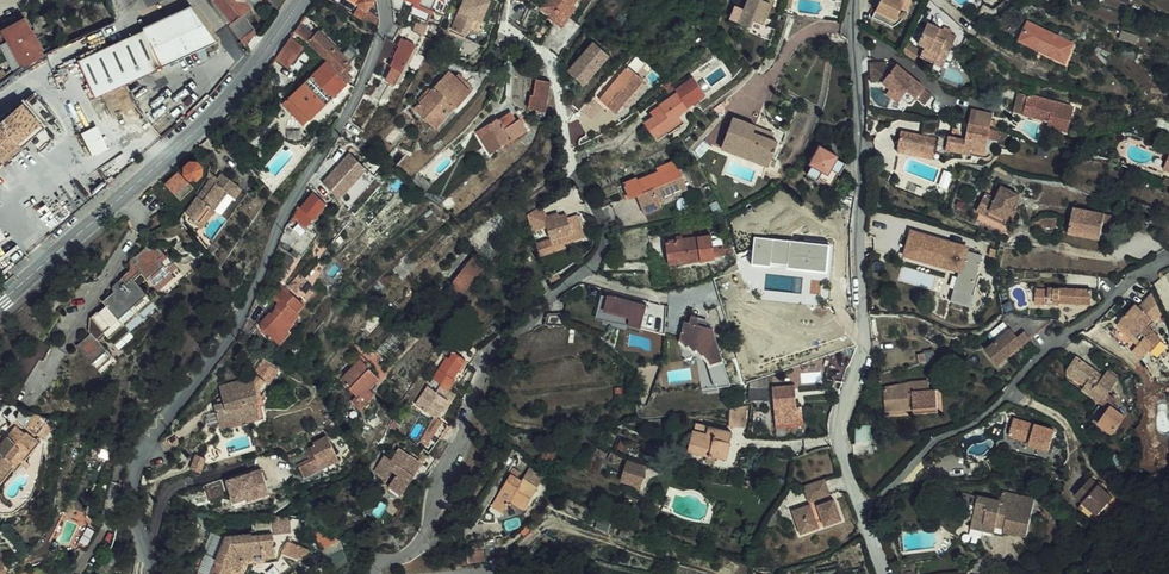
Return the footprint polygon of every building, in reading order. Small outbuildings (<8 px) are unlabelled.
[(224,16),(221,18),(238,39),(252,26),(236,6),(244,0),(211,0),(224,16)] [(430,5),(417,0),(411,0),(411,1),(428,9),(430,5)] [(430,5),(443,11),(448,0),(417,0),(430,5)] [(453,26),(458,16),(464,0),(455,0),(445,21),(453,26)] [(453,26),(459,29),(462,22),(469,9),(476,12),(481,0),(464,0),(458,16),(453,26)] [(540,12),(548,0),(538,0),(533,8),(540,12)] [(540,12),(552,20),(556,14),(568,21),(575,10),(572,8),(578,0),(548,0),(540,12)] [(749,28),(751,20),(762,24),(771,0),(746,0),(740,16),(733,13),(730,20),(749,28)] [(911,0),(880,0),(875,10),(895,19),(902,6),(907,8),(911,0)] [(360,4),(355,12),(365,19),(370,11),(360,4)] [(415,27),(418,14),(406,8),(403,17),(403,22),(415,27)] [(480,14),(476,12),(469,9),(462,22),(474,28),(480,14)] [(120,46),(91,60),(80,65),(99,105),(128,90),(163,72),(163,71),(218,44),(192,10),(126,42),(120,46)] [(16,63),(38,48),(32,36),(25,24),(19,13),(0,23),(0,35),(16,63)] [(307,28),(293,14),(286,24),(300,35),(307,28)] [(1065,61),(1075,44),(1031,19),(1021,37),(1065,61)] [(921,52),(929,58),(935,61),(937,58),(944,62),(958,37),(931,21),(919,42),(925,46),(921,52)] [(307,28),(300,35),(319,54),(341,77),(346,72),(340,66),(345,61),(340,57),(342,55),(335,48),(311,24),(307,28)] [(543,26),(532,41),(542,45),(552,31),(543,26)] [(297,41),(282,29),(271,44),(286,55),(297,41)] [(382,69),(391,74),(413,36),(403,31),(402,33),(397,30),(393,36),(395,37),(390,45),(391,46),(387,55),(389,57),(382,69)] [(343,40),(335,48),(342,55),(350,47),(343,40)] [(914,56),(920,47),(909,40),(904,49),(914,56)] [(578,81),(589,68),(595,73),(608,57),(592,43),(568,72),(578,81)] [(337,84),(343,79),(341,77),(319,54),(299,72),(320,94),(334,82),(337,84)] [(79,60),(80,65),(91,60),(89,55),(79,60)] [(935,63),(941,67),(944,62),(937,58),(935,61),(929,58),(927,61),(934,64),(935,63)] [(891,87),(903,96),(912,103),(917,95),(926,102),(933,93),(925,86),(926,85),(896,63),(894,66),(890,72),(887,72),(887,66),(887,61),(871,61),(871,81),(883,81),(891,87)] [(424,117),(437,104),(439,106),(446,99),(447,100),(462,83),(441,64),(406,101),(424,117)] [(589,68),(578,81),(583,86),(595,73),(589,68)] [(614,115),(622,108),(637,93),(646,85),(632,71),(600,100),(614,115)] [(318,96),(320,94),(299,72),(280,89),(301,112),(318,96)] [(527,89),(524,88),(522,102),(537,104),(540,105),(542,93),(544,75),(541,74),(529,72),(527,89)] [(660,114),(643,128),(654,141),(678,121),(677,119),(687,110),(686,109),(703,95),(689,79),(673,93),(674,95),(656,109),(660,114)] [(669,94),(672,89),(665,85),(662,89),(669,94)] [(899,101),(903,96),(891,87),(887,92),(899,101)] [(301,112),(280,89),(274,95),(296,117),(301,112)] [(1025,113),(1030,94),(1020,91),(1015,110),(1025,113)] [(13,140),(16,144),(50,117),(31,92),(0,116),(0,150),(13,140)] [(641,96),(637,93),(622,108),(625,110),(641,96)] [(1074,105),(1030,94),(1025,113),(1050,120),(1049,125),(1068,129),(1074,105)] [(602,110),(592,98),(582,109),(591,120),(602,110)] [(423,118),(426,120),(439,106),(437,104),(424,117),(423,118)] [(970,108),(966,122),(989,128),(994,129),(996,122),(990,121),(992,114),(970,108)] [(368,118),(354,110),(347,124),(361,131),(368,118)] [(483,118),(498,138),(520,121),(513,111),(502,118),(500,115),(496,118),(491,112),(483,118)] [(1168,130),(1168,115),(1163,113),(1157,125),(1168,130)] [(736,147),(771,161),(779,140),(775,138),(755,131),(757,124),(733,115),(721,147),(734,153),(736,147)] [(935,131),(938,117),(923,117),(919,132),(934,135),(935,131)] [(678,121),(654,141),(658,147),(684,127),(678,121)] [(989,128),(966,122),(962,138),(935,131),(934,135),(919,132),(899,126),(895,142),(931,151),(931,149),(932,144),(938,146),(936,150),(948,154),(950,148),(981,157),(986,137),(989,128)] [(98,124),(82,132),(93,154),(109,147),(98,124)] [(755,131),(775,138),(777,131),(757,124),(755,131)] [(999,130),(994,129),(989,128),(986,137),(997,140),(999,130)] [(16,144),(13,140),(0,150),(0,157),(16,144)] [(804,159),(798,168),(807,173),(809,169),(821,175),(827,163),(831,166),(836,157),(827,152),(827,150),(810,140),(800,157),(804,159)] [(931,151),(895,142),(894,146),(930,155),(931,151)] [(1051,147),(1039,146),(1038,154),(1051,155),(1051,147)] [(771,161),(736,147),(734,153),(769,166),(771,161)] [(324,182),(339,196),(368,166),(353,152),(324,182)] [(635,203),(652,197),(651,194),(688,180),(681,160),(627,180),(635,203)] [(184,165),(183,174),(188,179),(196,179),(200,175),(202,166),(197,161),(190,161),(184,165)] [(807,173),(823,181),(831,166),(827,163),(821,175),(809,169),(807,173)] [(166,182),(180,198),(192,187),(178,171),(166,182)] [(194,217),(192,220),(198,224),(232,186),(223,176),(217,183),(219,185),(217,188),(208,180),(185,211),(194,217)] [(1005,221),(1009,214),(1013,204),(1020,191),(1003,182),(1000,190),(986,184),(983,190),(986,191),(978,207),(1005,221)] [(310,194),(305,192),(299,202),(314,215),(327,199),(314,189),(310,194)] [(653,202),(652,197),(635,203),(637,207),(653,202)] [(314,215),(299,202),(297,205),(294,210),(299,214),(298,215),(307,223),(314,215)] [(532,226),(542,223),(546,222),(551,236),(554,247),(565,244),(586,238),(580,215),(570,218),(568,213),(551,218),(549,214),(547,210),(544,206),(541,203),(528,212),(532,226)] [(708,212),(707,204),(698,206),(698,213),(708,212)] [(1019,207),(1013,204),(1009,214),(1014,217),(1019,207)] [(1100,238),(1104,222),(1105,213),(1075,208),(1070,232),(1100,238)] [(1110,223),(1112,215),(1105,213),(1104,222),(1110,223)] [(1058,217),(1043,217),(1043,228),(1058,228),(1058,217)] [(965,304),(981,256),(965,251),(966,248),(910,231),(903,254),(958,271),(949,299),(965,304)] [(680,257),(681,263),(717,258),(714,234),(682,238),(681,235),(664,237),(667,258),(680,257)] [(551,236),(543,238),(544,250),(554,247),(551,236)] [(830,243),(755,236),(752,264),(771,266),(772,262),(788,264),(788,266),(827,270),(830,243)] [(153,285),(170,271),(167,268),(174,262),(157,244),(151,249),(148,245),(135,256),(138,259),(134,263),(137,266),(140,269),(150,282),(153,285)] [(544,250),(544,256),(567,249),(565,244),(554,247),(544,250)] [(995,250),(988,248),(986,254),(993,256),(995,250)] [(465,293),(485,265),(472,256),(452,283),(465,293)] [(114,291),(131,277),(140,269),(137,266),(111,289),(114,291)] [(150,282),(140,269),(131,277),(142,289),(150,282)] [(158,291),(175,277),(170,271),(153,285),(158,291)] [(97,327),(105,337),(113,345),(128,333),(123,327),(137,315),(153,302),(142,289),(131,277),(114,291),(102,301),(105,305),(89,318),(97,327)] [(252,318),(268,333),(280,322),(277,320),(283,314),(297,300),(275,278),(265,289),(273,296),(269,301),(271,302),(265,308),(263,307),(252,318)] [(654,323),(657,299),(602,282),(601,284),(593,282),(588,298),(620,304),(620,313),(654,323)] [(1047,289),(1034,288),(1033,296),(1043,296),(1042,303),(1054,304),(1059,304),(1059,301),(1090,303),(1091,289),(1055,287),(1047,287),(1047,289)] [(1139,306),(1136,303),(1116,321),(1130,337),(1131,335),(1137,341),(1133,343),(1142,353),(1159,338),(1148,326),(1163,313),(1154,293),(1139,306)] [(620,304),(588,298),(587,302),(620,313),(620,304)] [(137,315),(142,320),(157,307),(153,302),(137,315)] [(268,333),(272,338),(284,327),(281,324),(287,318),(283,314),(277,320),(280,322),(268,333)] [(137,315),(123,327),(128,333),(142,320),(137,315)] [(730,384),(715,323),(699,327),(697,316),(676,321),(687,365),(667,370),(671,383),(698,376),(701,391),(730,384)] [(89,318),(86,334),(88,336),(90,334),(97,327),(89,318)] [(997,367),(1049,322),(1004,318),(1001,321),(1010,331),(985,352),(997,367)] [(1130,337),(1116,321),(1108,328),(1135,359),(1142,353),(1133,343),(1137,341),(1131,335),(1130,337)] [(98,343),(105,337),(97,327),(90,334),(98,343)] [(128,333),(113,345),(118,351),(133,338),(128,333)] [(112,359),(98,343),(90,334),(88,336),(75,347),(97,373),(112,359)] [(428,409),(441,391),(437,388),(441,381),(449,370),(446,368),(458,350),(464,354),(471,342),(459,335),(451,345),(446,342),(442,348),(439,347),(424,368),(432,374),(427,381),(419,376),(407,395),(428,409)] [(11,375),(24,384),(39,359),(42,361),(51,347),(37,338),(28,353),(26,351),(11,375)] [(355,389),(373,369),(354,350),(335,370),(355,389)] [(921,364),(933,362),(931,352),(919,354),(921,364)] [(266,363),(254,354),(245,365),(257,375),(266,363)] [(117,364),(112,359),(97,373),(101,378),(117,364)] [(1077,359),(1066,374),(1066,375),(1066,377),(1066,379),(1068,381),(1069,382),(1070,383),(1072,384),(1074,384),(1076,384),(1080,380),(1088,386),(1083,392),(1109,412),(1102,423),(1117,433),(1129,417),(1114,406),(1116,402),(1110,397),(1120,383),(1109,375),(1105,380),(1102,383),(1094,377),(1096,374),(1077,359)] [(941,366),(945,376),(958,371),(954,362),(941,366)] [(1102,383),(1105,380),(1096,374),(1094,377),(1102,383)] [(253,376),(219,385),(222,394),(223,401),(218,402),(213,403),(219,425),(222,424),(218,411),(220,408),(258,394),(256,388),(254,379),(253,376)] [(437,388),(441,391),(446,384),(441,381),(437,388)] [(911,410),(935,408),(934,390),(928,391),(927,382),(887,385),(888,412),(911,410)] [(796,406),(796,402),(797,402),(795,385),(772,387),(776,425),(803,423),(802,406),(796,406)] [(750,386),(750,399),(768,399),(768,386),(750,386)] [(256,388),(258,394),(259,398),(261,405),(264,404),(260,387),(256,388)] [(255,399),(259,398),(258,394),(220,408),(218,411),(222,424),(228,423),(258,415),(255,399)] [(264,418),(261,405),(259,398),(255,399),(258,415),(228,423),(229,427),(264,418)] [(730,425),(748,425),(748,406),(730,406),(730,425)] [(419,420),(431,429),(439,417),(428,409),(419,420)] [(1004,410),(1002,419),(1010,421),(1012,411),(1004,410)] [(27,431),(33,436),(42,425),(37,420),(27,431)] [(849,420),(849,429),(867,429),(867,420),(849,420)] [(1022,424),(1010,421),(1008,430),(1019,433),(1019,435),(1027,437),(1040,440),(1038,446),(1050,449),(1053,433),(1022,426),(1022,424)] [(18,445),(21,448),(23,449),(31,440),(20,430),(13,429),(6,423),(0,430),(0,459),(3,461),(18,445)] [(693,430),(691,439),(729,446),(732,430),(708,425),(706,432),(693,430)] [(297,473),(310,466),(306,459),(329,447),(319,429),(307,436),(308,440),(279,455),(284,464),(291,461),(297,473)] [(1027,437),(1026,443),(1038,446),(1040,440),(1027,437)] [(407,464),(415,469),(421,459),(412,453),(387,438),(381,449),(374,445),(365,461),(377,468),(381,461),(388,464),(381,477),(394,485),(407,464)] [(424,455),(430,447),(417,439),(412,447),(415,449),(424,455)] [(591,445),(601,448),(603,441),(593,439),(591,445)] [(727,457),(729,446),(691,439),(689,449),(727,457)] [(18,445),(3,461),(6,464),(21,448),(18,445)] [(306,459),(310,466),(333,455),(329,447),(306,459)] [(604,466),(625,472),(631,453),(610,447),(604,466)] [(421,459),(424,455),(415,449),(412,453),(421,459)] [(197,453),(192,467),(202,471),(207,457),(197,453)] [(503,463),(484,498),(496,505),(499,499),(502,500),(503,498),(515,504),(527,483),(512,474),(511,476),(506,473),(510,467),(503,463)] [(228,478),(235,499),(268,488),(262,471),(253,474),(252,470),(228,478)] [(1082,502),(1095,515),(1116,492),(1095,472),(1074,495),(1082,502)] [(823,477),(803,484),(808,500),(815,498),(829,493),(823,477)] [(271,494),(268,488),(235,499),(232,500),(234,505),(271,494)] [(1005,490),(1003,502),(980,496),(978,506),(976,516),(999,522),(1000,519),(1011,521),(1009,530),(1031,535),(1038,497),(1005,490)] [(978,506),(980,496),(964,493),(962,502),(978,506)] [(796,520),(838,506),(834,497),(817,504),(811,506),(809,503),(796,508),(800,516),(796,518),(796,520)] [(496,505),(484,498),(478,507),(490,514),(496,505)] [(815,498),(808,500),(809,503),(811,506),(817,504),(815,498)] [(1095,515),(1082,502),(1076,507),(1090,520),(1095,515)] [(838,506),(796,520),(801,533),(819,526),(817,520),(822,518),(825,524),(842,518),(838,506)] [(1011,521),(1000,519),(999,522),(976,516),(973,525),(1005,533),(1009,530),(1011,521)] [(817,520),(819,526),(825,524),(822,518),(817,520)] [(273,531),(291,531),(291,519),(273,519),(273,531)] [(229,528),(204,530),(193,554),(195,556),(192,562),(190,561),(188,565),(196,569),(194,573),(220,573),(228,558),(242,556),(242,551),(254,550),(252,528),(230,530),(229,528)] [(20,551),(22,557),(40,549),(37,538),(20,551)] [(456,559),(488,556),(488,547),(487,546),(456,548),(456,559)] [(234,572),(236,573),(262,573),(268,569),(257,555),(234,572)] [(44,567),(41,557),(35,558),(39,569),(44,567)] [(40,573),(39,569),(35,558),(6,569),(3,562),(0,563),(0,573),(39,573),(40,573)]
